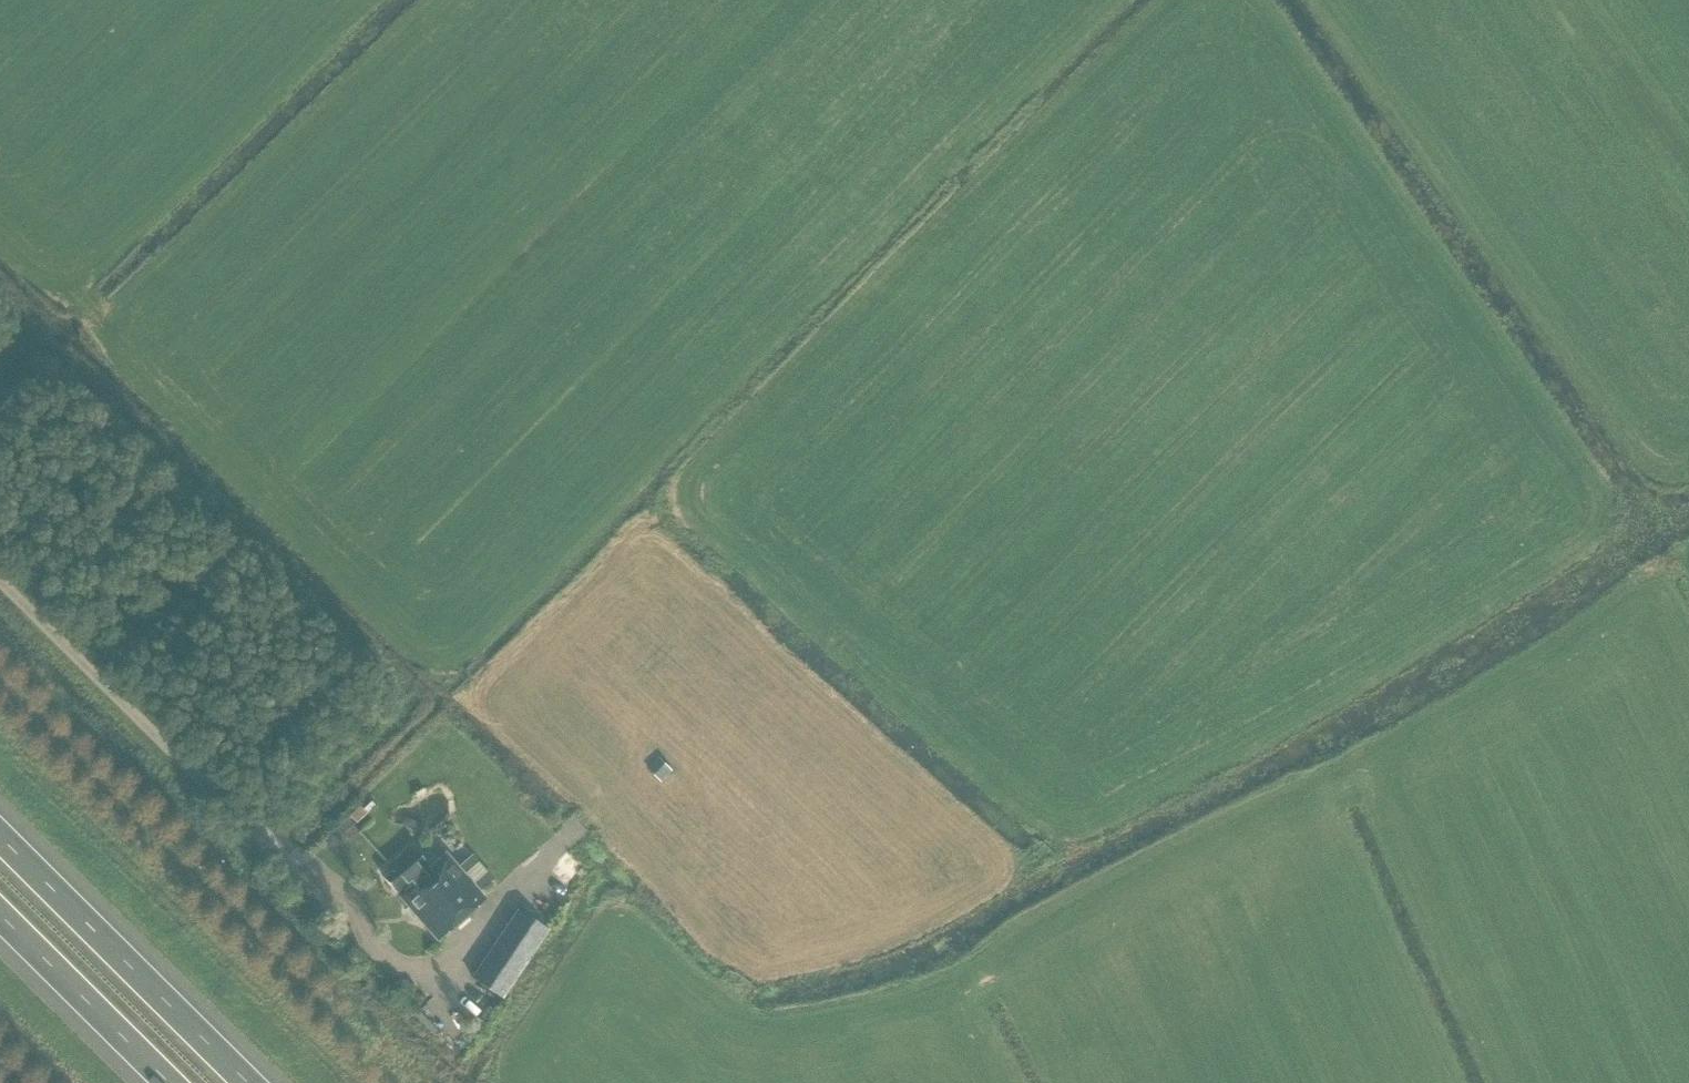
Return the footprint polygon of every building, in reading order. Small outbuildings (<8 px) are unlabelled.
[(360,806),(350,816),(357,824),(367,814),(360,806)] [(465,842),(451,851),(460,864),(473,854),(465,842)] [(394,870),(384,878),(400,896),(401,896),(433,934),(438,940),(485,900),(446,855),(431,869),(411,846),(389,865),(394,870)] [(503,1000),(548,932),(518,913),(474,980),(503,1000)]
